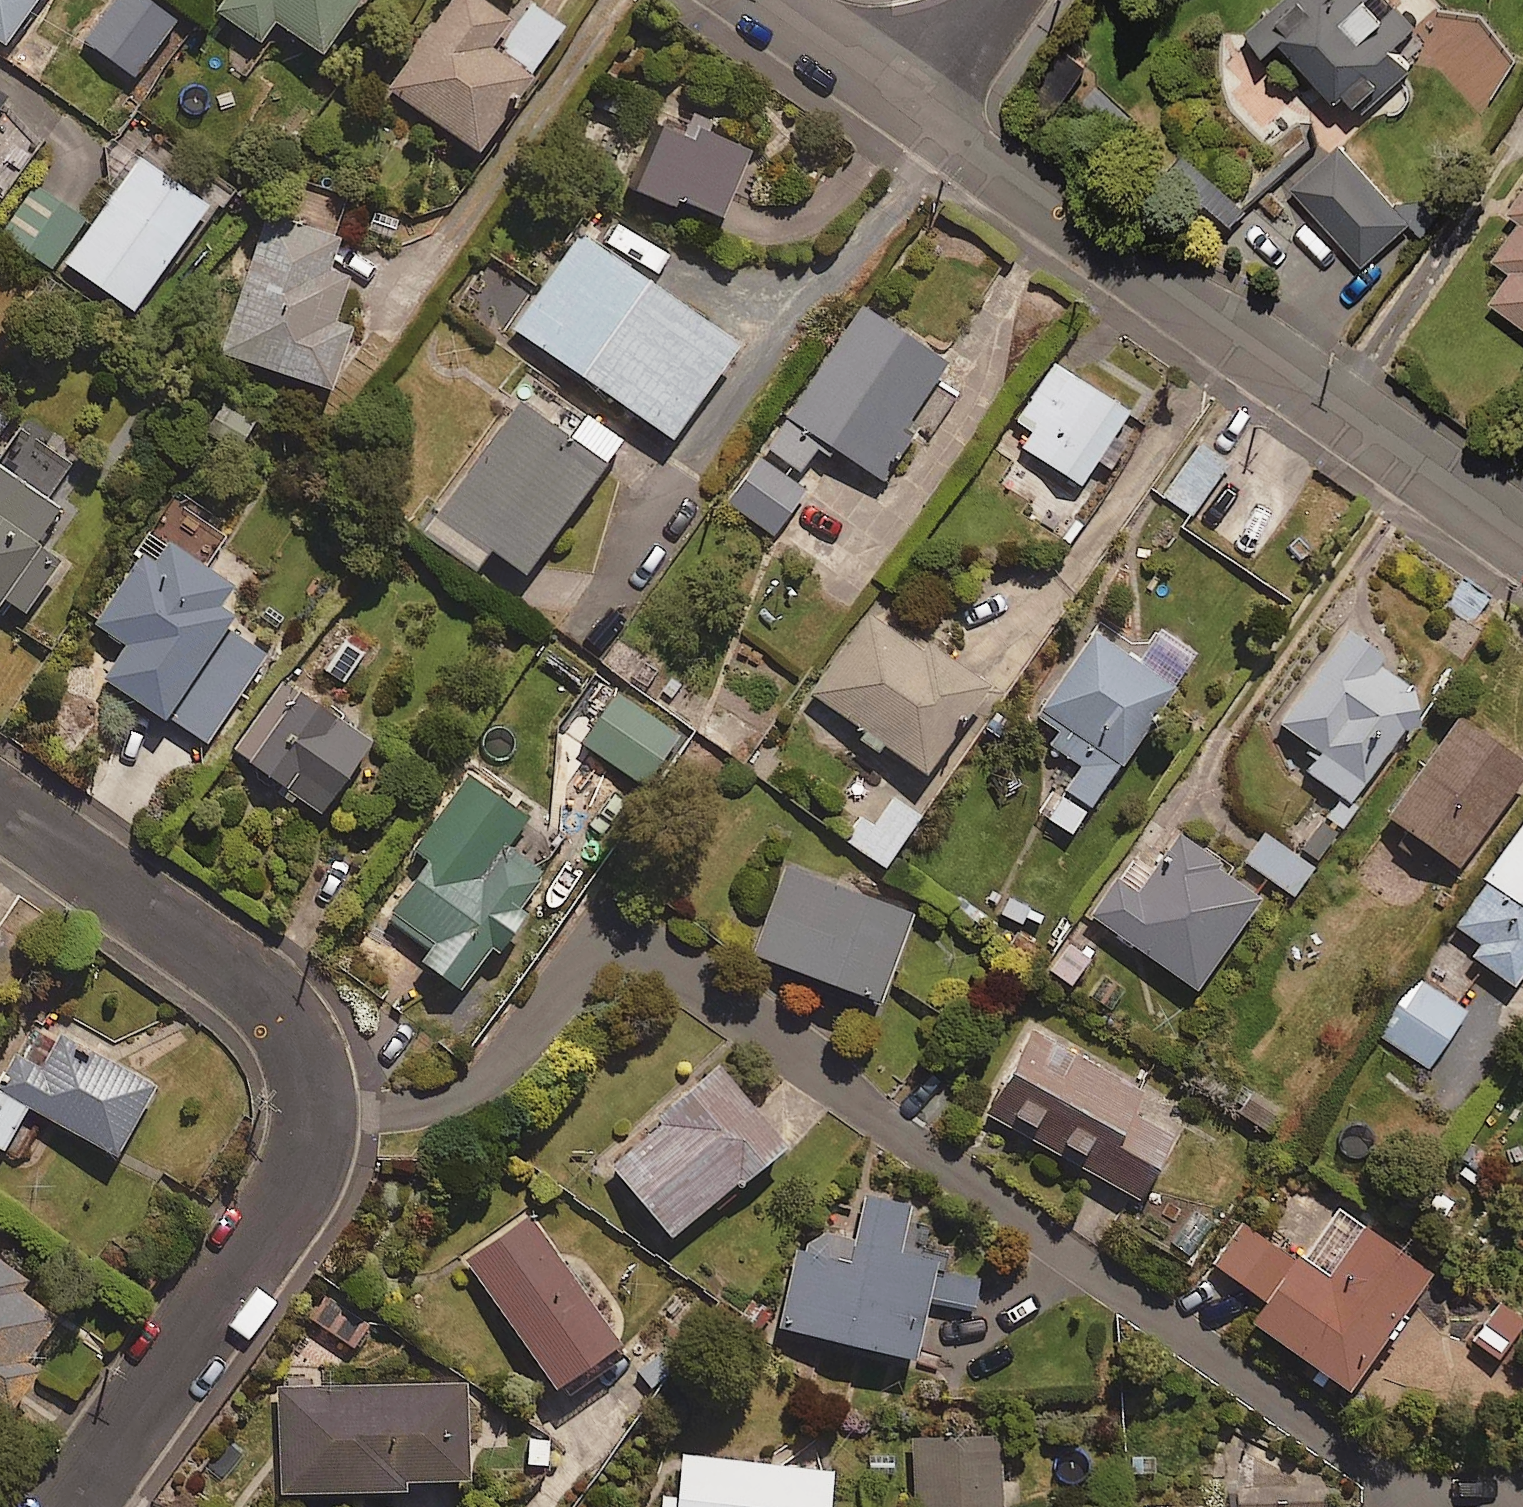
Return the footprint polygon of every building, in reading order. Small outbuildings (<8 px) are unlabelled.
[(10,55),(50,0),(0,0),(0,48),(10,55)] [(143,0),(119,0),(85,43),(138,86),(182,31),(143,0)] [(221,19),(265,51),(280,31),(329,67),(379,0),(235,0),(221,19)] [(483,0),(462,0),(392,95),(485,163),(538,90),(492,57),(516,24),(483,0)] [(1335,0),(1279,0),(1244,33),(1262,52),(1279,36),(1370,132),(1397,107),(1382,91),(1409,65),(1390,45),(1409,27),(1383,0),(1339,0),(1337,2),(1335,0)] [(741,138),(646,107),(621,183),(716,214),(741,138)] [(0,109),(0,129),(10,116),(0,109)] [(1406,217),(1337,139),(1288,182),(1358,260),(1406,217)] [(214,217),(144,165),(67,268),(137,320),(214,217)] [(1510,196),(1522,205),(1489,254),(1507,267),(1486,297),(1522,323),(1522,177),(1510,196)] [(90,222),(38,185),(1,238),(53,275),(90,222)] [(345,253),(272,225),(221,357),(336,402),(360,342),(339,334),(355,292),(333,284),(345,253)] [(730,336),(574,228),(509,322),(664,430),(730,336)] [(939,354),(855,301),(763,447),(796,467),(816,436),(877,475),(912,420),(901,413),(939,354)] [(1054,362),(1015,424),(1028,432),(1020,445),(1076,481),(1092,455),(1106,464),(1121,441),(1106,432),(1123,406),(1054,362)] [(607,434),(525,377),(420,527),(469,561),(483,542),(516,565),(607,434)] [(1226,462),(1194,441),(1159,494),(1191,514),(1226,462)] [(801,486),(757,455),(725,501),(770,532),(801,486)] [(0,473),(0,623),(9,610),(29,625),(65,576),(38,557),(64,520),(0,473)] [(201,737),(267,629),(208,593),(220,573),(200,561),(219,530),(163,497),(88,621),(116,638),(95,673),(201,737)] [(1426,638),(1461,659),(1481,626),(1471,620),(1490,589),(1465,574),(1426,638)] [(979,681),(868,604),(809,690),(920,767),(979,681)] [(1063,833),(1101,779),(1172,679),(1087,619),(1022,711),(1047,729),(1036,743),(1069,766),(1036,814),(1063,833)] [(1346,799),(1420,693),(1369,656),(1379,641),(1347,619),(1275,720),(1314,747),(1300,767),(1346,799)] [(674,726),(598,674),(561,728),(638,780),(674,726)] [(362,737),(279,676),(228,746),(311,806),(362,737)] [(1378,808),(1403,825),(1392,842),(1425,866),(1437,849),(1452,859),(1522,759),(1448,708),(1378,808)] [(914,813),(877,786),(841,836),(879,863),(914,813)] [(1448,920),(1478,940),(1469,954),(1509,981),(1522,959),(1522,808),(1448,920)] [(538,872),(447,811),(378,913),(422,943),(413,956),(461,988),(538,872)] [(1257,887),(1173,828),(1150,860),(1134,849),(1089,913),(1189,984),(1257,887)] [(1308,863),(1261,830),(1241,858),(1289,892),(1308,863)] [(903,905),(781,862),(750,950),(872,993),(903,905)] [(1462,1008),(1413,977),(1377,1034),(1425,1065),(1462,1008)] [(1136,1085),(1023,1021),(975,1106),(1134,1195),(1169,1133),(1123,1107),(1136,1085)] [(17,1049),(0,1080),(0,1143),(3,1145),(28,1099),(115,1148),(156,1075),(63,1024),(41,1062),(17,1049)] [(772,1134),(710,1064),(602,1161),(664,1230),(772,1134)] [(1425,1268),(1310,1185),(1270,1240),(1249,1225),(1218,1267),(1259,1297),(1245,1315),(1341,1385),(1425,1268)] [(904,1200),(859,1190),(849,1236),(798,1224),(776,1322),(907,1351),(929,1254),(894,1246),(904,1200)] [(606,1333),(520,1208),(458,1251),(544,1376),(606,1333)] [(0,1254),(0,1397),(6,1401),(39,1356),(26,1347),(61,1297),(0,1254)] [(366,1321),(330,1297),(315,1321),(350,1345),(366,1321)] [(1521,1319),(1495,1301),(1470,1336),(1496,1355),(1521,1319)] [(459,1472),(457,1379),(274,1384),(277,1487),(395,1484),(395,1473),(459,1472)] [(995,1433),(909,1435),(910,1506),(997,1506),(995,1433)] [(659,1450),(655,1506),(816,1506),(820,1462),(659,1450)]
